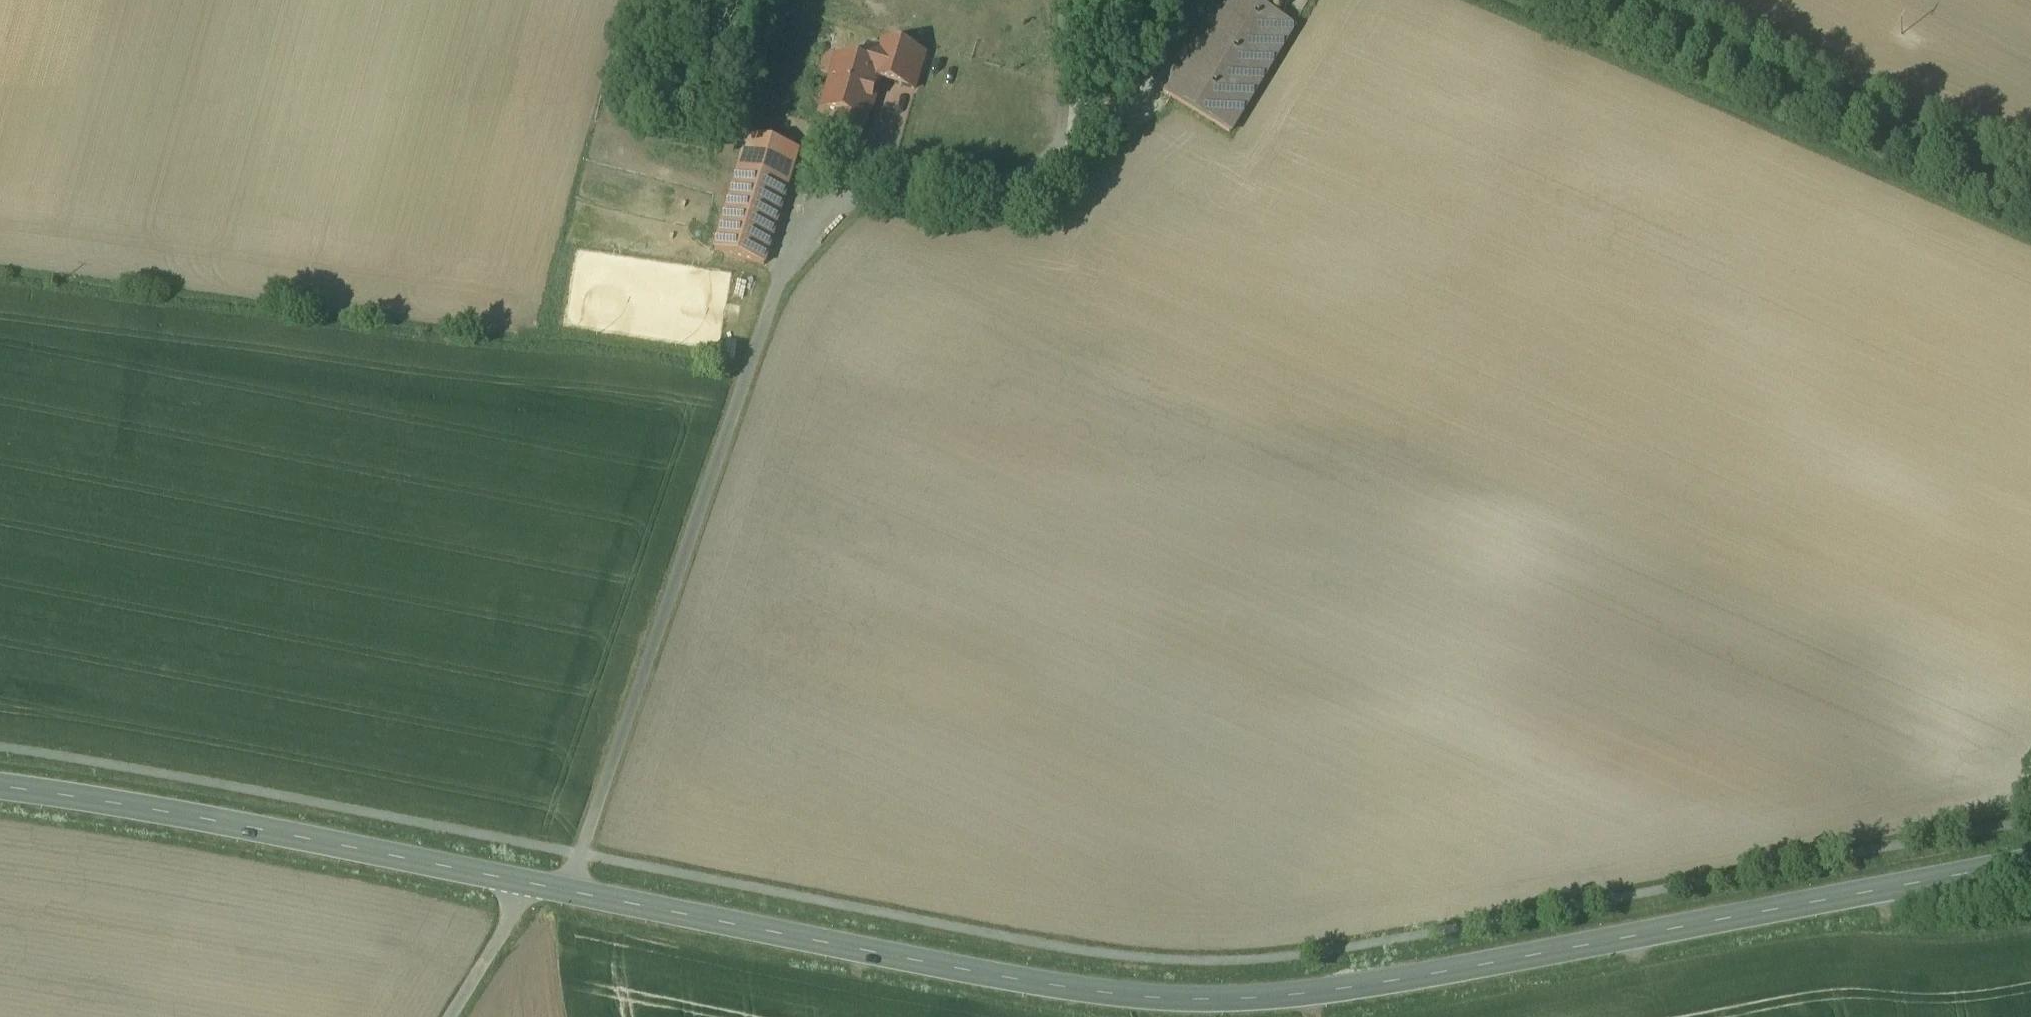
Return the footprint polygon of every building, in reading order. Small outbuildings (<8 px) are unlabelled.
[(1163,93),(1230,133),(1295,27),(1269,11),(1276,0),(1255,0),(1254,2),(1251,0),(1220,0),(1163,93)] [(1283,11),(1283,9),(1283,6),(1281,5),(1280,4),(1277,3),(1275,4),(1274,5),(1272,7),(1272,9),(1272,11),(1274,13),(1276,14),(1278,14),(1280,14),(1282,13),(1283,11)] [(925,56),(884,44),(881,53),(889,56),(882,81),(915,91),(925,56)] [(845,61),(840,77),(834,75),(823,109),(840,114),(837,124),(864,132),(877,88),(880,89),(882,81),(889,56),(881,53),(869,50),(864,67),(845,61)] [(798,152),(749,137),(715,251),(764,266),(798,152)]
